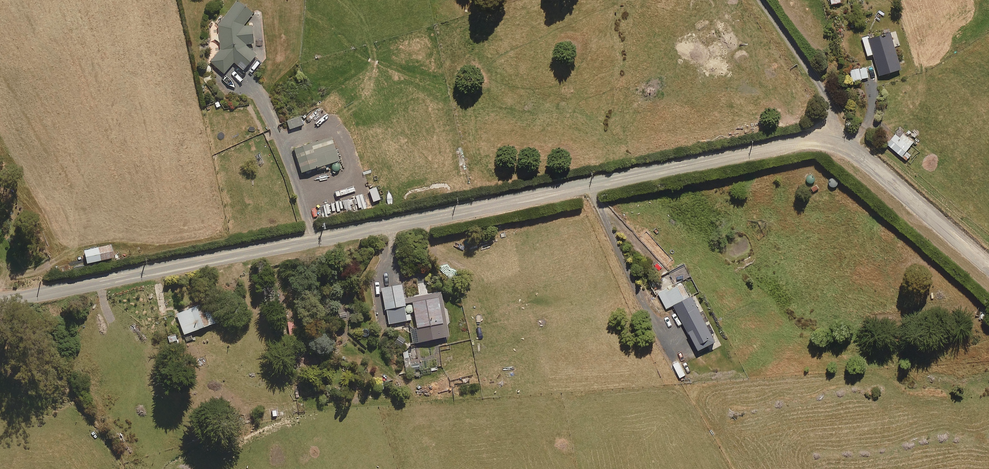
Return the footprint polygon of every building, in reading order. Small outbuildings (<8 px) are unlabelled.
[(250,24),(243,25),(252,12),(237,1),(217,25),(219,48),(209,60),(223,73),(233,61),(241,69),(255,54),(244,44),(252,43),(250,24)] [(879,74),(901,67),(890,30),(870,36),(869,33),(862,35),(868,55),(873,53),(879,74)] [(868,77),(867,66),(851,69),(853,79),(868,77)] [(288,129),(302,124),(299,116),(286,121),(288,129)] [(908,160),(918,147),(912,142),(913,141),(902,132),(899,136),(895,133),(887,143),(902,155),(908,160)] [(300,172),(338,160),(331,137),(302,146),(303,151),(295,153),(300,172)] [(85,263),(112,257),(110,244),(83,250),(85,263)] [(691,293),(688,294),(681,282),(667,289),(665,286),(657,290),(666,308),(673,304),(697,348),(706,343),(710,351),(720,346),(691,293)] [(388,323),(407,320),(404,302),(401,283),(380,287),(384,310),(386,310),(388,323)] [(411,300),(411,303),(406,304),(406,305),(405,306),(405,307),(405,308),(405,309),(405,310),(406,310),(406,311),(407,312),(408,313),(413,312),(414,319),(417,341),(444,337),(437,296),(411,300)] [(213,309),(203,313),(199,303),(175,312),(183,333),(217,321),(213,309)] [(404,339),(396,333),(392,339),(400,345),(404,339)] [(679,377),(685,374),(678,361),(673,363),(679,377)]
